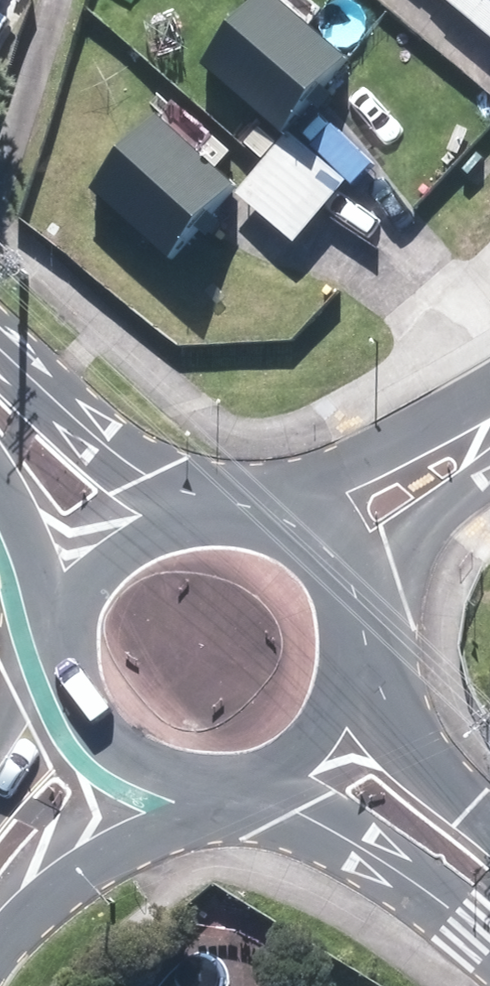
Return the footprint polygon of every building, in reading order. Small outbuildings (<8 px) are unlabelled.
[(212,67),(289,137),(353,67),(280,0),(274,0),(212,67)] [(164,121),(100,192),(176,259),(240,188),(164,121)] [(297,136),(244,196),(300,244),(353,184),(297,136)]
